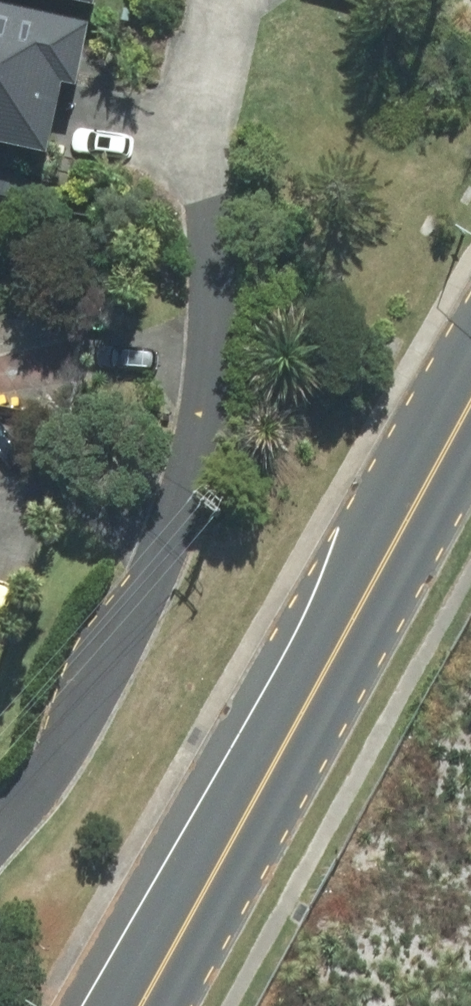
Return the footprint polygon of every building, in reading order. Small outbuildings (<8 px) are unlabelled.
[(88,14),(91,0),(22,0),(88,14)] [(0,23),(0,166),(47,177),(78,40),(0,23)]
